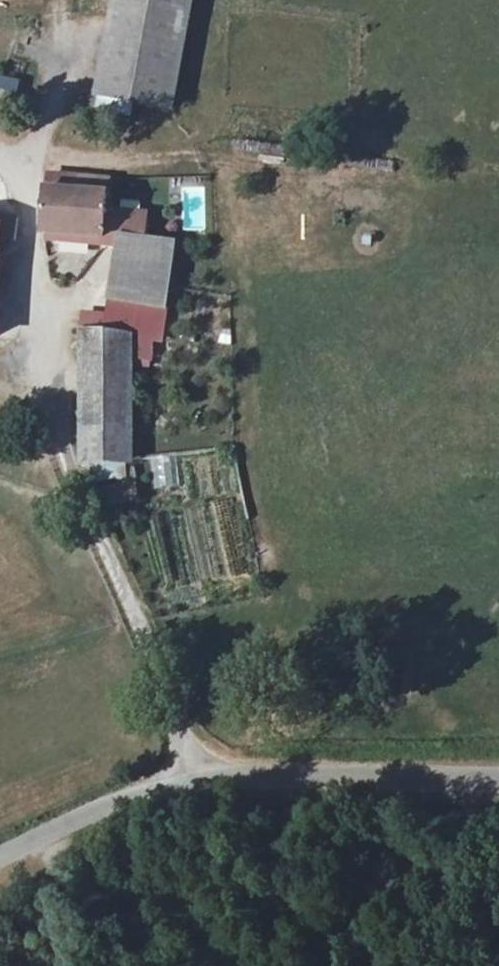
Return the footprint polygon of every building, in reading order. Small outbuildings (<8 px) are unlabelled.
[(101,98),(170,111),(191,0),(120,0),(101,98)] [(45,236),(105,241),(109,199),(86,196),(87,181),(50,178),(45,236)] [(206,231),(206,187),(182,187),(182,230),(206,231)] [(1,242),(16,243),(19,219),(0,218),(0,256),(1,242)] [(122,240),(112,302),(108,335),(82,331),(83,469),(134,468),(132,344),(160,342),(176,246),(141,242),(122,240)] [(134,484),(108,490),(111,507),(121,505),(138,502),(134,484)]
